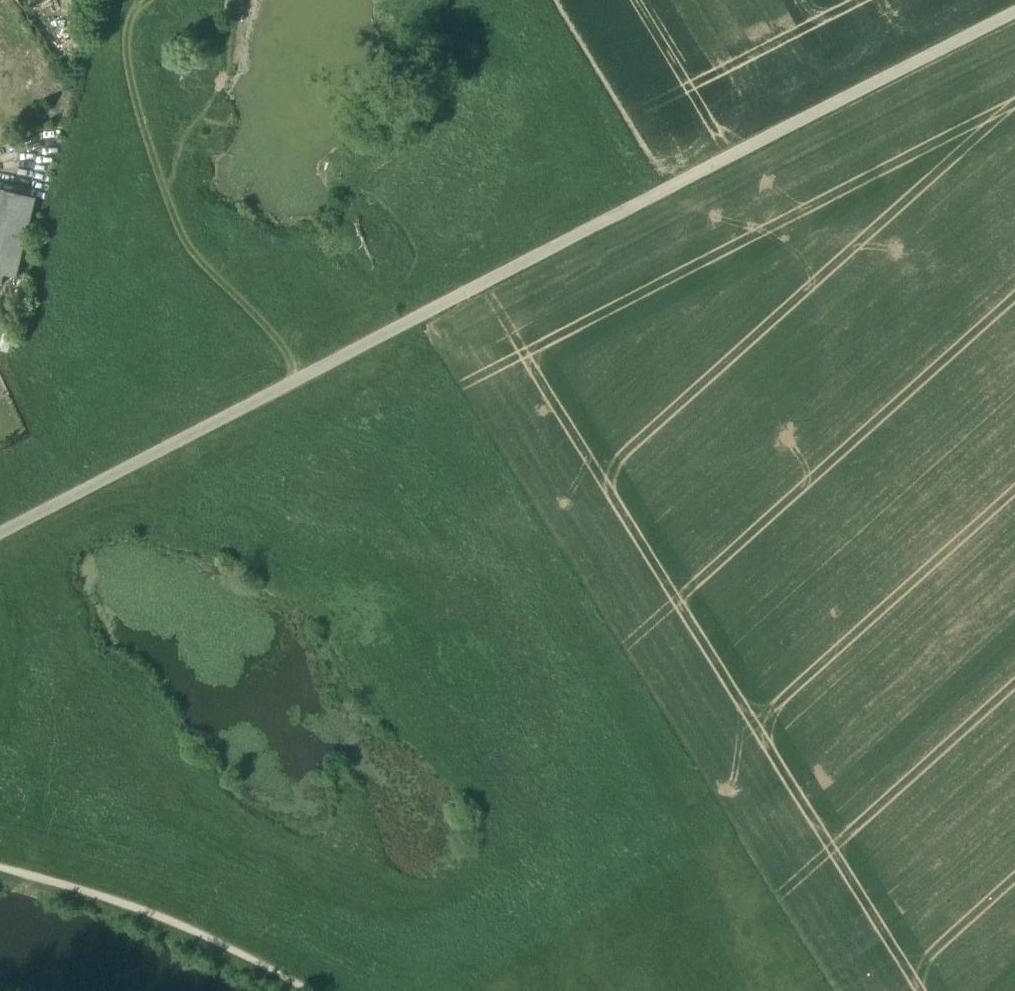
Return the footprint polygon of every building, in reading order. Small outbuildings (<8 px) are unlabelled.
[(0,190),(0,276),(17,280),(36,199),(0,190)]
